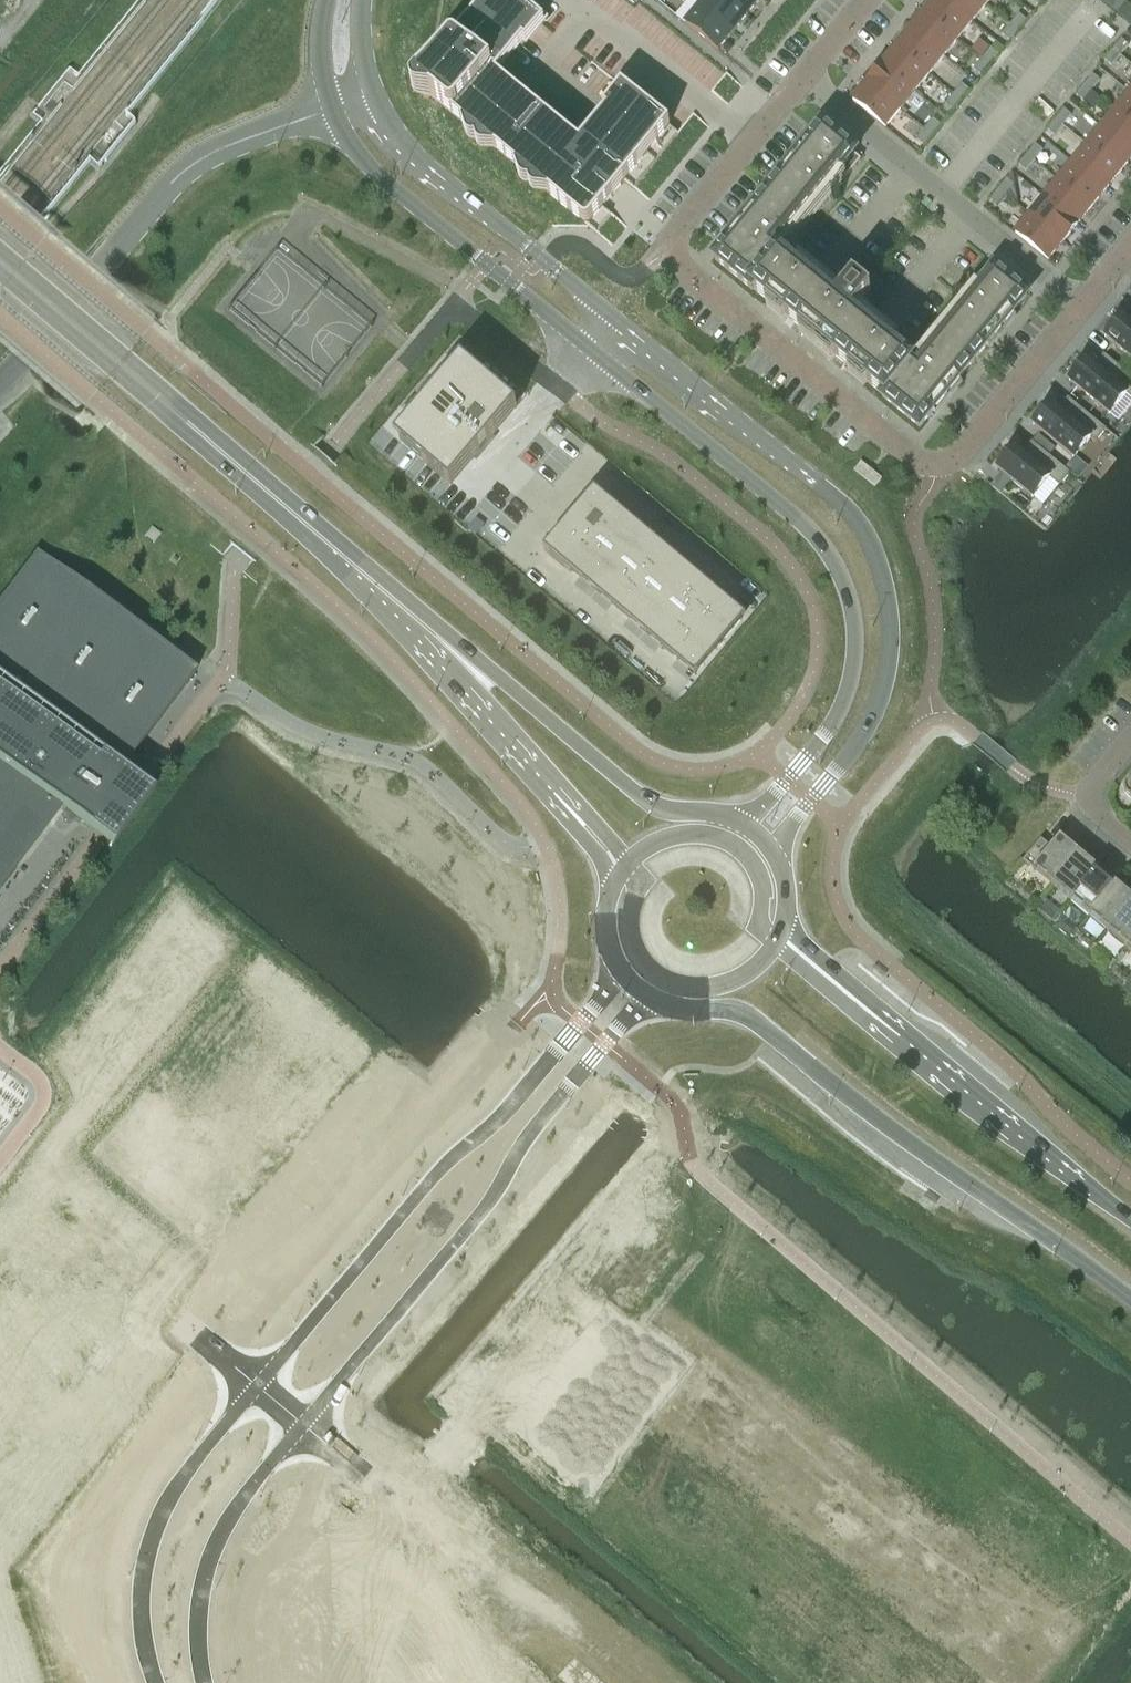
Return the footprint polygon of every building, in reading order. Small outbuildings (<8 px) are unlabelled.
[(415,84),(583,222),(584,223),(585,223),(586,223),(587,223),(588,223),(589,222),(590,222),(590,221),(612,195),(669,125),(630,93),(581,153),(486,76),(492,69),(536,15),(517,0),(483,0),(453,37),(415,84)] [(700,5),(733,32),(748,14),(730,0),(705,0),(700,5)] [(748,14),(759,0),(730,0),(748,14)] [(925,13),(957,39),(972,22),(945,0),(935,0),(925,13)] [(972,22),(986,4),(981,0),(945,0),(972,22)] [(1116,12),(1124,19),(1130,10),(1130,8),(1124,2),(1116,12)] [(733,32),(700,5),(685,24),(718,51),(733,32)] [(925,13),(910,30),(943,57),(957,39),(925,13)] [(1018,14),(1010,24),(1017,30),(1025,19),(1018,14)] [(1017,30),(1010,24),(1001,34),(1008,40),(1017,30)] [(910,30),(896,48),(928,74),(943,57),(910,30)] [(1121,39),(1112,50),(1119,55),(1128,45),(1121,39)] [(896,48),(882,65),(914,92),(928,74),(896,48)] [(990,49),(981,59),(988,65),(997,54),(990,49)] [(1119,55),(1112,50),(1104,60),(1111,66),(1119,55)] [(988,65),(981,59),(973,69),(980,75),(988,65)] [(868,82),(867,83),(900,109),(914,92),(882,65),(881,66),(868,81),(868,82)] [(1092,74),(1084,85),(1091,90),(1099,80),(1092,74)] [(900,109),(867,83),(852,101),(885,128),(900,109)] [(961,83),(953,94),(960,100),(968,89),(961,83)] [(1091,90),(1084,85),(1075,95),(1082,101),(1091,90)] [(1116,110),(1130,123),(1130,94),(1130,93),(1116,110)] [(960,100),(953,94),(944,104),(951,110),(960,100)] [(1064,109),(1055,119),(1062,125),(1071,115),(1064,109)] [(1101,128),(1130,152),(1130,123),(1116,110),(1101,128)] [(933,118),(924,129),(931,135),(940,124),(933,118)] [(1062,125),(1055,119),(1047,130),(1054,136),(1062,125)] [(1087,146),(1120,172),(1130,158),(1130,152),(1101,128),(1087,146)] [(836,352),(833,355),(883,396),(882,397),(919,428),(1026,296),(988,265),(913,356),(865,317),(862,321),(855,315),(883,281),(865,267),(837,300),(830,295),(834,291),(786,252),(860,160),(822,129),(714,260),(752,291),(753,289),(802,330),(805,327),(836,352)] [(931,135),(924,129),(916,139),(923,145),(931,135)] [(1035,144),(1027,154),(1034,160),(1042,150),(1035,144)] [(1087,146),(1073,163),(1105,190),(1120,172),(1087,146)] [(1034,160),(1027,154),(1018,165),(1025,171),(1034,160)] [(1073,163),(1058,181),(1091,207),(1105,190),(1073,163)] [(1006,179),(998,189),(1005,195),(1014,185),(1006,179)] [(1058,181),(1044,198),(1077,225),(1091,207),(1058,181)] [(1005,195),(998,189),(989,200),(996,206),(1005,195)] [(1044,198),(1030,216),(1062,242),(1063,241),(1064,242),(1076,226),(1076,225),(1077,225),(1044,198)] [(1062,242),(1030,216),(1015,234),(1047,261),(1062,242)] [(1102,337),(1130,360),(1130,319),(1130,321),(1120,313),(1102,337)] [(1066,380),(1109,415),(1125,396),(1128,398),(1130,394),(1130,378),(1124,372),(1115,383),(1084,358),(1066,380)] [(462,362),(395,441),(450,488),(517,409),(462,362)] [(1049,402),(1031,423),(1074,459),(1092,437),(1089,435),(1097,425),(1075,406),(1066,416),(1049,402)] [(1012,446),(995,467),(1033,499),(1050,478),(1054,482),(1064,470),(1032,443),(1022,454),(1012,446)] [(853,470),(874,487),(881,478),(872,471),(869,468),(860,461),(853,470)] [(594,491),(544,551),(570,573),(695,679),(746,619),(621,513),(594,491)] [(59,811),(86,831),(98,840),(105,845),(110,849),(151,795),(140,787),(120,771),(195,673),(35,552),(0,598),(0,889),(59,811)] [(1052,886),(1079,854),(1060,837),(1051,848),(1041,839),(1022,861),(1052,886)] [(1052,886),(1070,901),(1097,869),(1079,854),(1052,886)] [(1070,901),(1089,916),(1116,884),(1097,869),(1070,901)] [(1107,932),(1130,903),(1130,897),(1116,884),(1089,916),(1107,932)] [(1125,947),(1130,940),(1130,903),(1107,932),(1125,947)]
